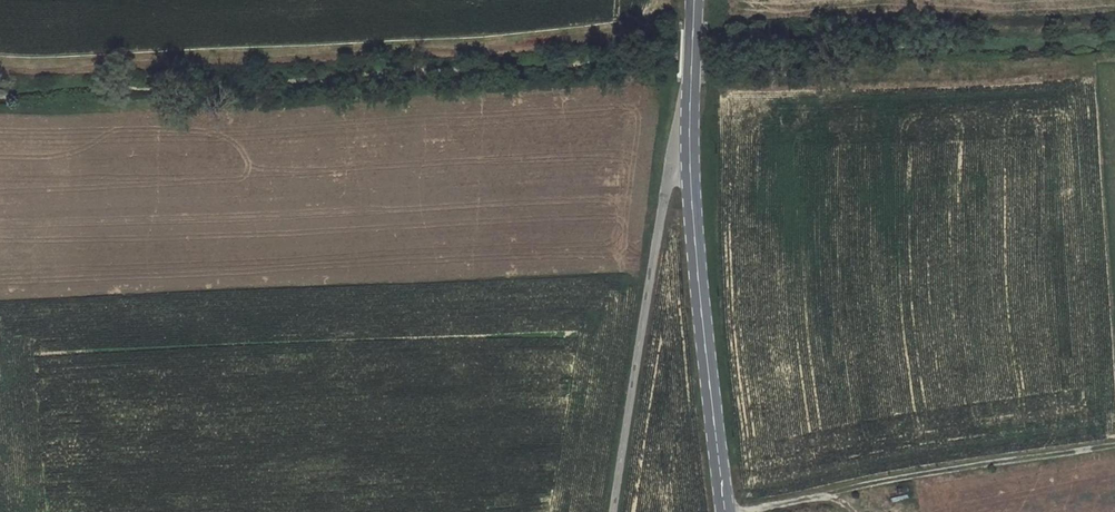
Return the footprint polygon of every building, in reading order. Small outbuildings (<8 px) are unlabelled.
[(652,16),(653,27),(663,26),(661,15),(652,16)]
